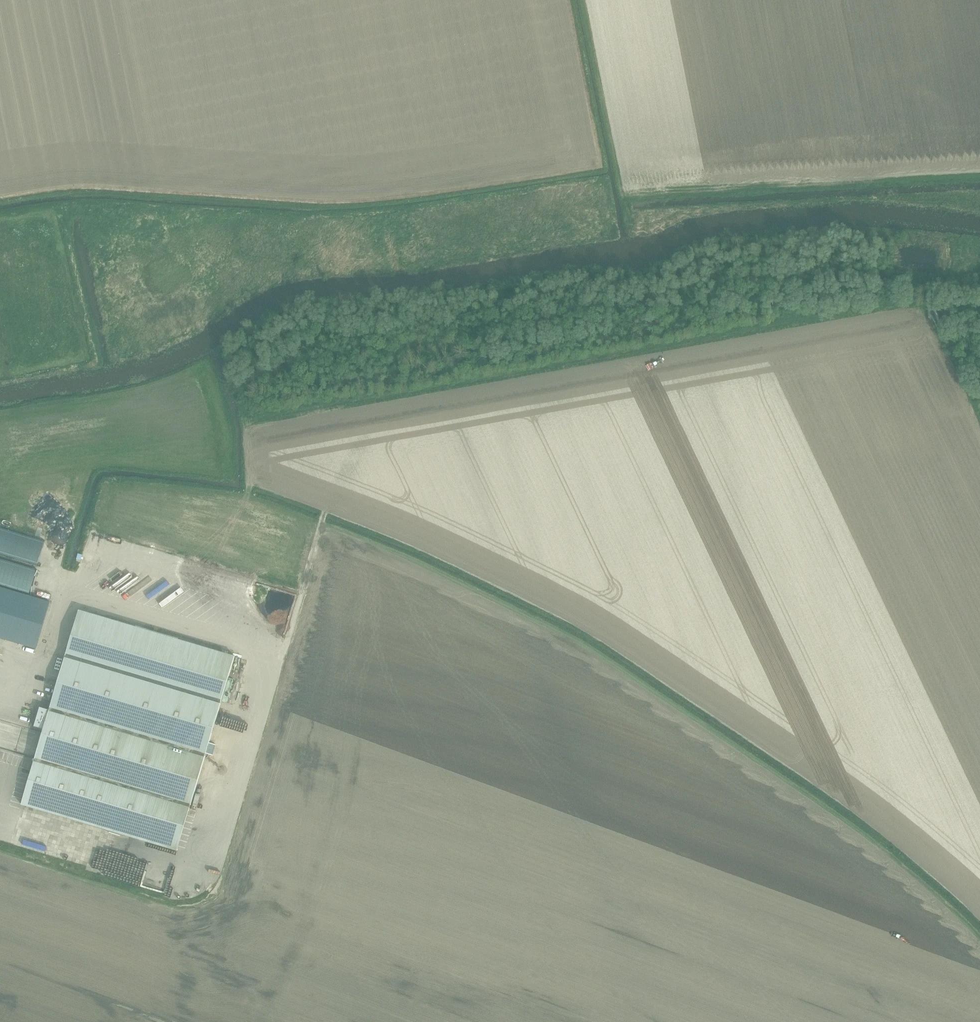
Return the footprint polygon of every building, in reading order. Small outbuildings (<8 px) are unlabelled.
[(0,559),(0,585),(29,594),(36,570),(0,559)] [(36,649),(50,602),(0,586),(0,638),(36,649)] [(146,610),(167,596),(163,591),(143,605),(146,610)] [(168,613),(171,619),(193,605),(190,599),(168,613)] [(165,613),(177,603),(174,600),(162,610),(165,613)] [(206,754),(221,704),(235,656),(79,610),(51,708),(206,754)] [(35,726),(44,729),(22,805),(177,852),(205,757),(40,707),(35,726)]
